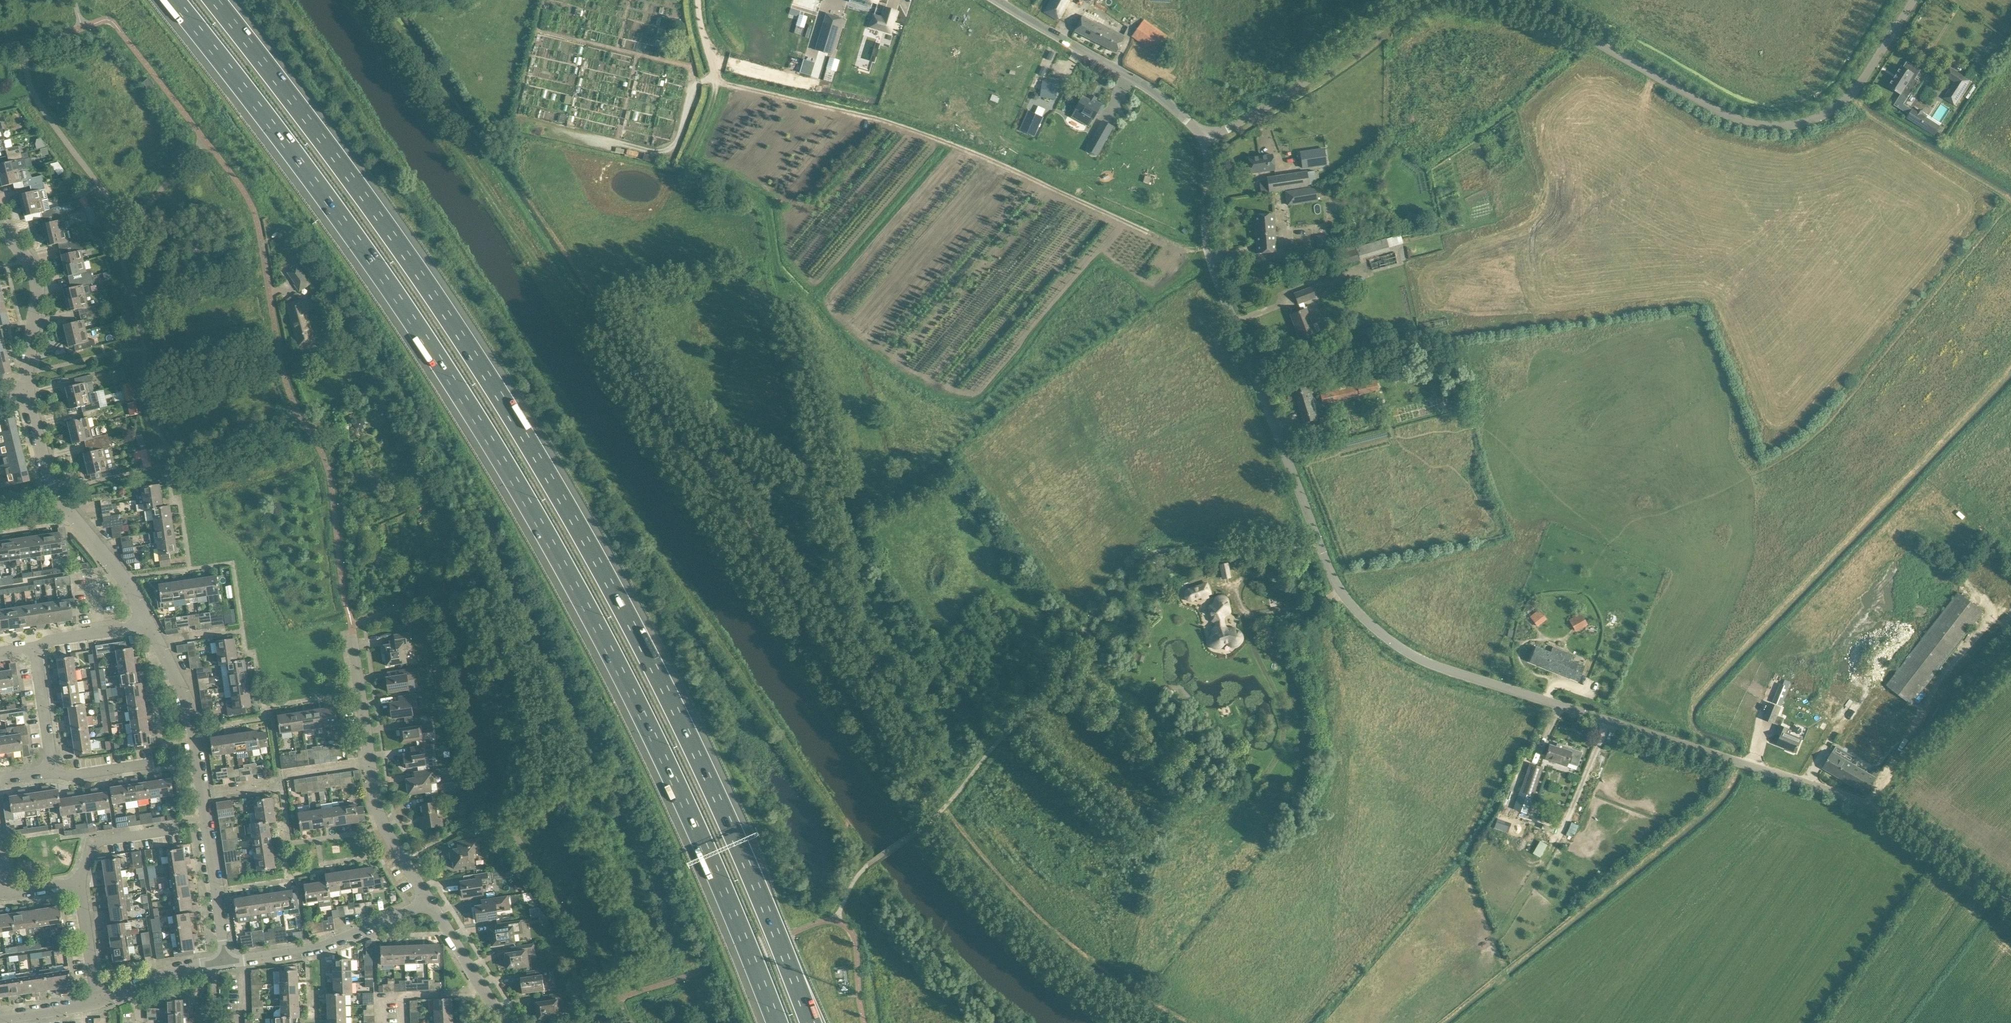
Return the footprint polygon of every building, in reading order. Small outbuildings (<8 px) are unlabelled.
[(889,2),(908,9),(911,0),(889,0),(889,2)] [(1063,11),(1070,0),(1052,0),(1045,12),(1058,20),(1063,11)] [(1104,4),(1112,8),(1117,0),(1106,0),(1104,4)] [(874,15),(870,27),(891,33),(894,21),(897,11),(885,8),(882,18),(874,15)] [(826,14),(816,50),(831,55),(842,19),(826,14)] [(1115,54),(1120,46),(1125,37),(1085,14),(1075,31),(1115,54)] [(1169,40),(1161,35),(1142,21),(1132,36),(1159,55),(1169,40)] [(1902,66),(1888,87),(1901,95),(1905,89),(1911,93),(1918,81),(1912,77),(1914,74),(1902,66)] [(1954,105),(1965,87),(1970,80),(1960,73),(1944,98),(1954,105)] [(143,83),(151,93),(157,88),(149,78),(143,83)] [(1040,97),(1055,99),(1058,81),(1042,79),(1040,97)] [(1092,120),(1094,118),(1096,114),(1098,115),(1104,105),(1094,100),(1093,102),(1082,97),(1075,110),(1071,117),(1083,124),(1086,117),(1092,120)] [(1923,128),(1928,119),(1912,109),(1907,118),(1923,128)] [(1028,111),(1020,131),(1035,137),(1043,117),(1028,111)] [(1096,132),(1090,143),(1100,149),(1106,138),(1096,132)] [(7,156),(20,152),(19,147),(5,150),(7,156)] [(1316,150),(1307,150),(1308,165),(1317,164),(1316,150)] [(18,171),(16,161),(22,160),(20,152),(7,156),(8,162),(0,164),(0,175),(26,169),(25,169),(18,171)] [(1250,173),(1275,170),(1273,155),(1248,158),(1250,173)] [(32,178),(26,169),(0,175),(0,180),(1,186),(21,182),(22,187),(29,186),(30,186),(43,183),(41,175),(32,178)] [(1307,172),(1267,178),(1269,192),(1309,186),(1307,172)] [(47,199),(45,191),(43,183),(30,186),(31,191),(19,194),(22,205),(41,200),(47,199)] [(1316,188),(1286,192),(1288,205),(1317,200),(1316,188)] [(44,211),(41,201),(41,200),(22,205),(24,216),(44,211)] [(53,215),(67,212),(65,205),(52,208),(53,215)] [(97,222),(92,206),(85,207),(90,224),(97,222)] [(45,235),(65,230),(63,221),(69,219),(67,212),(53,215),(55,221),(43,224),(45,235)] [(1257,255),(1267,254),(1276,254),(1273,214),(1264,214),(1254,215),(1257,255)] [(83,235),(73,238),(71,229),(65,231),(65,230),(45,235),(48,245),(57,243),(59,249),(71,246),(85,243),(83,235)] [(1389,250),(1389,247),(1403,243),(1400,234),(1386,238),(1364,245),(1364,243),(1341,249),(1342,253),(1337,254),(1341,266),(1360,260),(1359,259),(1389,250)] [(1316,236),(1317,250),(1328,249),(1327,235),(1316,236)] [(63,266),(83,261),(81,252),(86,250),(85,243),(71,246),(72,252),(60,255),(63,266)] [(1372,271),(1398,263),(1394,251),(1368,259),(1372,271)] [(78,280),(92,276),(90,270),(85,272),(83,261),(63,266),(66,276),(67,276),(69,282),(78,280)] [(299,292),(312,283),(298,263),(287,271),(296,284),(294,285),(299,292)] [(88,284),(93,283),(92,276),(78,280),(79,285),(63,289),(65,301),(91,294),(90,294),(88,284)] [(1294,294),(1298,303),(1315,297),(1311,288),(1294,294)] [(100,310),(98,304),(97,301),(91,294),(65,301),(68,311),(78,309),(79,314),(86,313),(100,310)] [(313,341),(302,301),(288,305),(299,345),(313,341)] [(1300,339),(1309,336),(1315,333),(1306,309),(1291,315),(1300,339)] [(88,320),(97,317),(101,316),(100,310),(86,313),(88,320)] [(85,331),(85,330),(82,320),(63,325),(65,335),(85,331)] [(75,351),(86,348),(95,346),(94,339),(88,341),(85,331),(65,335),(68,346),(74,345),(75,351)] [(10,372),(8,361),(0,363),(0,375),(10,372)] [(92,392),(92,390),(93,389),(92,381),(93,381),(91,374),(74,378),(76,385),(65,387),(67,398),(92,392)] [(1304,423),(1313,420),(1317,419),(1308,390),(1310,389),(1305,374),(1290,379),(1304,423)] [(1365,389),(1378,387),(1376,380),(1364,382),(1365,389)] [(1361,395),(1358,383),(1342,387),(1344,398),(1361,395)] [(1336,400),(1333,389),(1320,392),(1323,403),(1336,400)] [(96,409),(96,408),(99,407),(95,392),(92,393),(92,392),(67,398),(70,409),(81,406),(82,412),(96,409)] [(135,399),(133,392),(126,393),(128,401),(135,399)] [(137,414),(134,402),(127,404),(129,415),(137,414)] [(69,433),(89,428),(87,419),(98,416),(96,409),(82,412),(84,418),(67,422),(69,433)] [(16,428),(13,417),(0,420),(0,432),(16,428)] [(107,434),(101,436),(99,426),(89,428),(69,433),(72,443),(94,438),(95,444),(109,441),(107,434)] [(18,439),(16,428),(0,432),(0,443),(18,439)] [(21,449),(18,439),(0,443),(0,450),(1,453),(1,454),(21,449)] [(113,457),(111,448),(109,441),(95,444),(97,450),(83,453),(85,464),(113,457)] [(24,460),(21,449),(1,454),(1,453),(0,453),(0,458),(2,458),(3,464),(4,465),(24,460)] [(152,466),(148,449),(141,451),(145,468),(152,466)] [(117,474),(115,467),(113,457),(85,464),(88,475),(102,471),(103,478),(117,474)] [(26,470),(24,460),(4,465),(3,464),(0,465),(0,469),(5,468),(6,475),(26,470)] [(0,483),(0,484),(1,488),(29,481),(26,470),(6,475),(8,481),(0,483)] [(136,500),(162,496),(160,485),(142,487),(143,494),(137,495),(138,500),(136,500)] [(108,498),(107,493),(91,495),(92,501),(108,498)] [(163,508),(163,507),(162,496),(136,500),(137,512),(145,510),(145,511),(152,510),(152,509),(163,508)] [(154,520),(172,518),(170,506),(163,507),(163,508),(152,509),(152,510),(154,520)] [(156,532),(174,529),(172,518),(154,520),(156,532)] [(157,543),(176,540),(174,529),(156,532),(148,533),(150,544),(157,543)] [(40,555),(50,554),(47,531),(43,532),(43,535),(37,536),(40,555)] [(69,556),(66,541),(66,538),(59,539),(58,533),(51,534),(51,531),(47,531),(50,554),(57,553),(58,557),(69,556)] [(19,559),(30,557),(26,534),(22,535),(23,538),(16,539),(19,559)] [(40,555),(37,536),(30,537),(30,534),(26,534),(30,557),(40,555)] [(9,560),(5,537),(2,538),(2,541),(0,541),(0,561),(9,560)] [(19,559),(16,539),(10,540),(9,537),(5,537),(9,560),(19,559)] [(170,559),(169,553),(177,552),(176,540),(157,543),(160,560),(170,559)] [(140,562),(139,555),(135,556),(135,553),(132,553),(122,554),(122,557),(127,564),(140,562)] [(1230,576),(1227,562),(1219,564),(1222,577),(1230,576)] [(12,584),(12,579),(11,575),(1,577),(2,586),(12,584)] [(71,585),(69,575),(54,578),(54,583),(55,582),(55,587),(56,587),(71,585)] [(206,577),(209,596),(220,594),(217,576),(206,577)] [(197,597),(209,596),(206,577),(195,579),(197,597)] [(186,599),(197,597),(195,579),(183,581),(186,599)] [(1194,591),(1205,590),(1204,579),(1193,580),(1194,591)] [(175,601),(186,599),(183,581),(172,582),(175,601)] [(174,601),(175,601),(172,582),(160,584),(161,595),(157,595),(159,609),(175,607),(174,601)] [(1911,707),(1985,610),(1959,590),(1898,669),(1884,686),(1911,707)] [(1228,612),(1226,599),(1220,597),(1216,599),(1214,605),(1210,607),(1212,620),(1217,621),(1217,627),(1213,631),(1214,635),(1210,639),(1210,643),(1214,647),(1219,646),(1224,642),(1228,641),(1232,645),(1236,645),(1241,640),(1240,635),(1234,630),(1227,630),(1223,627),(1221,619),(1223,614),(1228,612)] [(71,623),(76,622),(73,599),(57,601),(60,624),(65,624),(64,620),(70,619),(71,623)] [(57,625),(60,624),(57,601),(47,603),(50,622),(56,622),(57,625)] [(43,623),(50,622),(47,603),(37,604),(40,627),(44,627),(43,623)] [(36,628),(40,627),(37,604),(26,606),(29,626),(36,624),(36,628)] [(23,627),(29,626),(26,606),(16,608),(19,630),(23,630),(23,627)] [(16,631),(19,630),(16,608),(6,609),(8,629),(15,628),(16,631)] [(8,629),(6,609),(0,610),(0,633),(3,633),(2,630),(8,629)] [(1531,617),(1538,625),(1547,618),(1540,610),(1531,617)] [(1569,619),(1576,631),(1588,624),(1581,613),(1569,619)] [(165,622),(166,630),(178,628),(177,620),(165,622)] [(406,663),(404,649),(411,648),(409,633),(394,635),(395,644),(382,646),(383,654),(385,654),(387,666),(406,663)] [(1581,644),(1576,637),(1572,640),(1578,646),(1581,644)] [(218,654),(236,651),(234,639),(216,641),(218,654)] [(133,648),(127,649),(126,641),(96,646),(97,654),(101,653),(117,651),(118,663),(140,660),(139,656),(134,657),(133,648)] [(178,653),(196,650),(195,645),(187,646),(187,644),(177,645),(178,653)] [(1578,682),(1582,672),(1587,661),(1552,647),(1550,653),(1535,647),(1529,661),(1578,682)] [(245,661),(245,660),(238,661),(236,651),(218,654),(220,666),(227,665),(228,665),(228,664),(239,663),(239,662),(245,661)] [(1129,658),(1142,663),(1145,656),(1132,651),(1129,658)] [(76,669),(75,667),(74,657),(58,659),(59,668),(54,669),(54,672),(76,669)] [(120,675),(142,672),(142,671),(136,672),(135,664),(140,663),(140,660),(118,663),(120,675)] [(228,676),(247,673),(245,661),(239,662),(239,663),(228,664),(228,665),(227,665),(228,676)] [(2,688),(12,686),(13,693),(20,692),(17,674),(10,675),(10,670),(1,671),(0,666),(0,688),(2,688)] [(389,692),(399,691),(409,689),(408,681),(416,680),(414,668),(399,670),(400,676),(387,678),(389,692)] [(61,683),(78,681),(76,669),(54,672),(55,676),(60,675),(61,683)] [(142,672),(120,675),(122,687),(142,684),(142,683),(141,683),(140,676),(142,675),(142,672)] [(230,687),(249,684),(247,673),(228,676),(230,687)] [(58,696),(79,693),(78,681),(61,683),(62,692),(57,693),(58,696)] [(128,698),(149,695),(149,691),(143,692),(142,684),(122,687),(126,686),(128,698)] [(212,694),(209,694),(207,684),(199,685),(202,702),(212,700),(212,694)] [(224,699),(250,695),(249,684),(230,687),(232,697),(224,698),(224,699)] [(1783,686),(1778,697),(1776,696),(1773,702),(1781,706),(1789,688),(1783,686)] [(107,698),(117,697),(115,687),(107,689),(106,689),(107,698)] [(65,707),(85,704),(81,704),(79,693),(58,696),(58,700),(63,699),(65,707)] [(417,707),(415,694),(401,696),(402,702),(391,703),(393,718),(413,715),(412,708),(417,707)] [(129,710),(146,708),(144,699),(150,698),(149,695),(128,698),(129,710)] [(251,712),(250,706),(252,706),(250,695),(224,699),(227,716),(233,715),(251,712)] [(211,712),(210,707),(213,706),(212,700),(202,702),(203,713),(211,712)] [(1770,703),(1763,719),(1774,724),(1781,707),(1770,703)] [(65,719),(87,716),(85,704),(65,707),(65,708),(69,707),(70,715),(65,716),(65,719)] [(343,730),(340,712),(336,713),(335,707),(324,708),(327,727),(337,725),(338,731),(343,730)] [(131,722),(153,719),(152,715),(147,716),(146,708),(129,710),(131,722)] [(316,728),(327,727),(324,708),(313,710),(316,728)] [(304,730),(316,728),(313,710),(301,712),(304,730)] [(8,718),(24,716),(23,712),(4,714),(5,722),(8,719),(8,718)] [(292,732),(304,730),(301,712),(290,713),(292,732)] [(281,733),(292,732),(290,713),(278,715),(281,733)] [(1840,713),(1832,727),(1843,734),(1851,720),(1840,713)] [(72,731),(89,728),(87,716),(65,719),(66,723),(71,722),(72,731)] [(399,728),(402,743),(423,739),(422,733),(433,731),(431,717),(412,720),(413,726),(399,728)] [(133,734),(154,731),(154,730),(149,731),(148,723),(153,722),(153,719),(131,722),(133,734)] [(1802,739),(1790,734),(1792,730),(1780,725),(1777,734),(1781,736),(1778,745),(1790,750),(1790,752),(1794,753),(1795,752),(1796,753),(1802,739)] [(21,745),(28,744),(25,726),(15,727),(12,728),(13,735),(7,736),(10,757),(14,757),(13,752),(22,750),(21,745)] [(69,743),(90,740),(89,728),(72,731),(73,739),(68,740),(69,743)] [(266,732),(257,733),(257,730),(245,732),(248,756),(253,756),(253,750),(260,749),(260,747),(268,746),(266,732)] [(133,734),(133,736),(135,746),(151,743),(150,735),(155,734),(154,731),(133,734)] [(238,758),(248,756),(245,732),(233,734),(236,752),(237,752),(238,758)] [(225,754),(236,752),(233,734),(222,736),(225,754)] [(10,757),(7,736),(0,737),(0,753),(6,753),(7,758),(10,757)] [(214,756),(225,754),(222,736),(211,737),(214,756)] [(92,752),(91,742),(90,740),(69,743),(69,747),(74,746),(76,755),(92,752)] [(1550,745),(1545,759),(1566,767),(1567,763),(1577,767),(1582,752),(1557,743),(1557,744),(1558,745),(1558,747),(1550,745)] [(427,768),(432,768),(431,756),(434,755),(433,744),(418,746),(418,751),(403,754),(405,764),(406,764),(407,768),(426,765),(427,768)] [(320,763),(326,763),(325,758),(331,757),(330,749),(318,751),(320,763)] [(309,765),(320,763),(318,751),(307,752),(309,765)] [(298,767),(309,765),(307,752),(296,754),(298,767)] [(1867,794),(1876,778),(1833,752),(1823,768),(1867,794)] [(282,769),(298,767),(296,754),(280,756),(282,769)] [(1524,771),(1528,760),(1523,758),(1518,769),(1524,771)] [(262,765),(256,766),(256,762),(250,763),(251,775),(263,773),(262,765)] [(1486,879),(1518,891),(1541,825),(1525,819),(1542,768),(1530,764),(1520,793),(1507,788),(1500,808),(1509,811),(1486,879)] [(407,780),(409,794),(431,790),(430,784),(436,783),(434,770),(419,772),(420,778),(407,780)] [(167,805),(175,803),(171,778),(163,780),(162,774),(158,775),(161,796),(165,796),(167,805)] [(150,798),(161,796),(158,775),(155,775),(156,781),(147,782),(150,798)] [(126,802),(138,800),(134,778),(131,779),(132,784),(124,785),(123,780),(126,802)] [(150,798),(147,782),(139,783),(138,778),(134,778),(138,800),(150,798)] [(296,792),(308,791),(306,778),(294,779),(296,792)] [(114,804),(126,802),(123,780),(119,781),(120,786),(111,787),(113,797),(114,804)] [(62,815),(58,789),(50,790),(49,785),(46,786),(49,807),(60,806),(62,815)] [(37,809),(49,807),(46,786),(42,786),(43,792),(35,793),(37,809)] [(86,812),(98,810),(95,788),(91,789),(92,794),(84,796),(86,812)] [(110,808),(108,792),(99,793),(98,788),(95,788),(98,810),(110,808)] [(26,816),(25,811),(22,789),(18,790),(19,795),(10,796),(11,803),(4,804),(6,819),(26,816)] [(37,809),(35,793),(26,794),(25,789),(22,789),(25,811),(37,809)] [(74,814),(71,792),(67,793),(68,798),(60,799),(59,789),(58,789),(62,815),(74,814)] [(86,812),(84,796),(75,797),(74,791),(71,792),(74,814),(86,812)] [(443,825),(442,818),(438,818),(436,803),(440,802),(439,796),(436,796),(426,798),(427,804),(422,804),(424,820),(420,821),(421,829),(443,825)] [(275,798),(273,798),(254,801),(256,812),(274,809),(274,805),(275,804),(276,803),(275,798)] [(233,807),(232,800),(216,802),(219,818),(224,817),(225,817),(234,816),(235,816),(234,814),(233,807)] [(347,824),(344,806),(343,800),(339,801),(340,807),(333,808),(336,826),(347,824)] [(333,808),(323,809),(322,802),(321,803),(325,827),(336,826),(333,808)] [(313,829),(325,827),(321,803),(316,803),(317,810),(311,811),(313,829)] [(344,806),(347,824),(359,822),(359,821),(365,820),(363,807),(357,807),(356,804),(344,806)] [(269,822),(276,821),(274,809),(256,812),(258,823),(257,824),(268,822),(269,822)] [(302,831),(313,829),(311,811),(299,813),(302,831)] [(138,825),(137,821),(137,818),(128,819),(129,826),(138,825)] [(64,823),(63,823),(62,819),(55,820),(56,829),(64,828),(64,823)] [(270,834),(269,822),(268,822),(257,824),(258,823),(250,825),(252,836),(270,834)] [(89,832),(88,828),(88,823),(81,824),(81,829),(76,830),(77,834),(89,832)] [(254,848),(272,845),(270,834),(252,836),(254,848)] [(473,853),(480,852),(478,839),(463,841),(464,848),(450,850),(452,861),(454,861),(455,869),(467,867),(467,869),(475,868),(473,853)] [(263,858),(274,856),(272,845),(254,848),(256,859),(263,858)] [(170,863),(190,860),(190,857),(185,857),(184,849),(163,852),(164,857),(161,857),(162,864),(170,863)] [(132,853),(132,854),(134,868),(139,868),(143,867),(141,855),(141,850),(132,852),(132,853)] [(256,859),(256,860),(257,870),(276,867),(274,856),(263,858),(256,859)] [(120,864),(124,863),(124,858),(118,858),(109,860),(103,861),(104,869),(100,870),(100,874),(121,870),(120,864)] [(167,876),(188,873),(186,864),(191,864),(190,860),(170,863),(171,870),(166,871),(167,876)] [(228,879),(240,878),(238,861),(226,863),(226,862),(225,863),(228,879)] [(377,872),(373,873),(372,867),(360,869),(364,893),(369,892),(368,886),(374,885),(375,889),(382,888),(384,886),(382,877),(380,878),(377,872)] [(358,894),(364,893),(360,869),(349,870),(352,889),(357,888),(358,894)] [(106,885),(127,882),(127,877),(122,877),(121,870),(100,874),(101,877),(105,876),(106,885)] [(341,890),(352,889),(349,870),(338,872),(341,890)] [(463,897),(470,896),(483,894),(482,885),(494,883),(492,871),(475,874),(476,880),(461,882),(463,897)] [(330,892),(341,890),(338,872),(326,874),(327,881),(329,892),(330,892)] [(173,887),(194,884),(193,880),(189,881),(188,873),(167,876),(168,881),(169,887),(173,886),(173,887)] [(331,899),(330,892),(329,892),(327,881),(316,883),(319,901),(331,899)] [(104,897),(125,894),(124,887),(128,887),(127,882),(106,885),(108,893),(103,894),(104,897)] [(307,903),(319,901),(316,883),(305,884),(307,903)] [(170,899),(191,896),(190,888),(194,887),(194,884),(173,887),(174,894),(170,894),(170,899)] [(297,892),(293,893),(292,890),(280,892),(283,910),(290,909),(291,915),(300,913),(297,892)] [(276,911),(283,910),(280,892),(269,893),(273,918),(277,917),(276,911)] [(268,918),(273,918),(269,893),(258,895),(261,920),(262,920),(261,913),(267,912),(268,918)] [(110,908),(131,905),(130,900),(126,901),(125,894),(104,897),(104,901),(109,900),(110,908)] [(250,921),(261,920),(258,895),(246,897),(249,915),(250,921)] [(478,921),(498,918),(497,912),(511,909),(508,895),(485,899),(486,905),(476,906),(478,921)] [(177,911),(188,909),(197,908),(197,904),(193,905),(191,896),(170,899),(171,904),(176,904),(177,911)] [(238,917),(249,915),(246,897),(235,898),(238,917)] [(63,927),(60,906),(51,907),(51,903),(47,904),(50,924),(57,923),(58,928),(63,927)] [(43,925),(50,924),(47,904),(43,904),(44,909),(36,910),(39,931),(44,930),(43,925)] [(107,921),(117,920),(128,918),(127,911),(132,910),(131,905),(110,908),(111,917),(107,918),(107,921)] [(20,929),(27,928),(23,907),(20,908),(20,912),(12,913),(15,934),(20,933),(20,929)] [(39,931),(36,910),(28,911),(27,907),(23,907),(27,928),(28,934),(34,933),(34,931),(39,931)] [(12,913),(4,915),(3,910),(0,911),(0,913),(3,936),(4,936),(3,931),(10,930),(10,935),(15,934),(12,913)] [(171,929),(191,925),(190,917),(195,916),(194,913),(173,916),(174,923),(170,924),(171,929)] [(490,930),(492,945),(514,942),(513,934),(522,932),(520,920),(504,922),(505,928),(490,930)] [(143,928),(130,930),(126,930),(125,923),(114,925),(104,926),(105,930),(109,929),(110,937),(131,934),(144,932),(143,928)] [(171,941),(198,937),(197,933),(193,934),(191,925),(171,929),(171,934),(176,933),(177,940),(171,940),(171,941)] [(298,927),(292,928),(292,925),(286,926),(286,929),(287,937),(299,935),(298,927)] [(287,937),(286,929),(280,930),(280,927),(274,928),(277,944),(288,942),(287,937)] [(265,946),(277,944),(274,928),(268,929),(269,932),(263,933),(265,946)] [(163,942),(161,930),(153,931),(155,943),(163,942)] [(265,946),(263,933),(258,934),(257,930),(252,931),(254,947),(265,946)] [(238,950),(254,947),(252,931),(245,932),(246,935),(241,936),(242,944),(237,944),(238,950)] [(150,944),(150,940),(149,932),(141,933),(143,945),(150,944)] [(134,939),(132,940),(131,934),(110,937),(112,946),(107,947),(108,950),(135,946),(134,939)] [(64,936),(52,938),(53,946),(66,944),(64,936)] [(172,947),(173,947),(174,953),(195,950),(194,941),(198,940),(198,937),(171,941),(172,947)] [(155,943),(157,955),(164,954),(163,942),(155,943)] [(144,957),(152,956),(150,944),(143,945),(142,945),(144,957)] [(416,963),(428,963),(427,944),(415,945),(416,963)] [(428,963),(430,963),(440,962),(439,944),(427,944),(428,963)] [(514,966),(514,968),(528,966),(527,957),(535,955),(533,944),(516,947),(517,952),(504,954),(506,967),(514,966)] [(394,964),(405,964),(404,945),(393,946),(394,964)] [(405,964),(416,963),(415,945),(404,945),(405,964)] [(129,954),(129,947),(135,946),(108,950),(108,954),(113,953),(114,962),(135,959),(134,953),(129,954)] [(382,965),(394,964),(393,946),(381,946),(382,957),(378,957),(378,969),(382,969),(382,965)] [(352,971),(352,969),(351,959),(333,960),(333,971),(352,971)] [(63,988),(72,986),(69,966),(63,966),(64,971),(57,972),(60,993),(64,992),(63,988)] [(60,993),(57,972),(50,973),(50,968),(45,969),(48,990),(56,989),(57,993),(60,993)] [(520,978),(522,993),(544,990),(543,983),(551,982),(549,968),(533,971),(534,976),(520,978)] [(40,991),(48,990),(45,969),(40,970),(40,974),(34,975),(37,996),(40,996),(40,991)] [(274,983),(298,982),(298,971),(274,971),(274,983)] [(334,983),(352,982),(352,971),(333,971),(334,983)] [(37,996),(34,975),(27,976),(26,972),(21,973),(24,994),(32,992),(33,997),(37,996)] [(262,978),(259,978),(259,972),(251,972),(252,984),(262,984),(262,978)] [(16,995),(24,994),(21,973),(16,973),(17,978),(10,979),(13,1000),(16,999),(16,995)] [(10,979),(3,980),(2,975),(0,976),(0,997),(9,996),(9,1000),(13,1000),(10,979)] [(280,995),(299,994),(298,982),(274,983),(274,994),(280,994),(280,995)] [(345,994),(346,994),(353,994),(352,982),(334,983),(334,994),(345,994)] [(260,995),(260,990),(263,990),(262,984),(252,984),(252,996),(260,995)] [(566,1004),(564,992),(549,994),(550,1000),(536,1002),(538,1019),(560,1016),(558,1005),(566,1004)] [(281,1006),(299,1005),(299,994),(280,995),(281,1006)] [(346,1005),(346,994),(345,994),(334,994),(327,994),(327,1006),(346,1005)] [(263,1000),(260,1000),(260,995),(252,996),(252,1007),(264,1007),(263,1000)] [(434,1011),(453,1010),(452,999),(434,999),(434,1011)] [(194,1006),(190,1006),(190,1000),(166,1000),(167,1013),(164,1013),(164,1008),(158,1008),(158,1014),(189,1013),(194,1012),(194,1006)] [(298,1017),(300,1017),(299,1005),(281,1006),(281,1009),(277,1009),(274,1013),(274,1017),(281,1017),(282,1017),(293,1017),(298,1017)] [(328,1017),(346,1016),(346,1005),(327,1006),(328,1017)] [(261,1018),(261,1013),(264,1012),(264,1007),(252,1007),(253,1018),(261,1018)] [(435,1022),(453,1021),(453,1010),(434,1011),(435,1022)] [(184,1017),(189,1017),(189,1013),(158,1014),(159,1020),(167,1019),(167,1022),(184,1022),(184,1017)]
